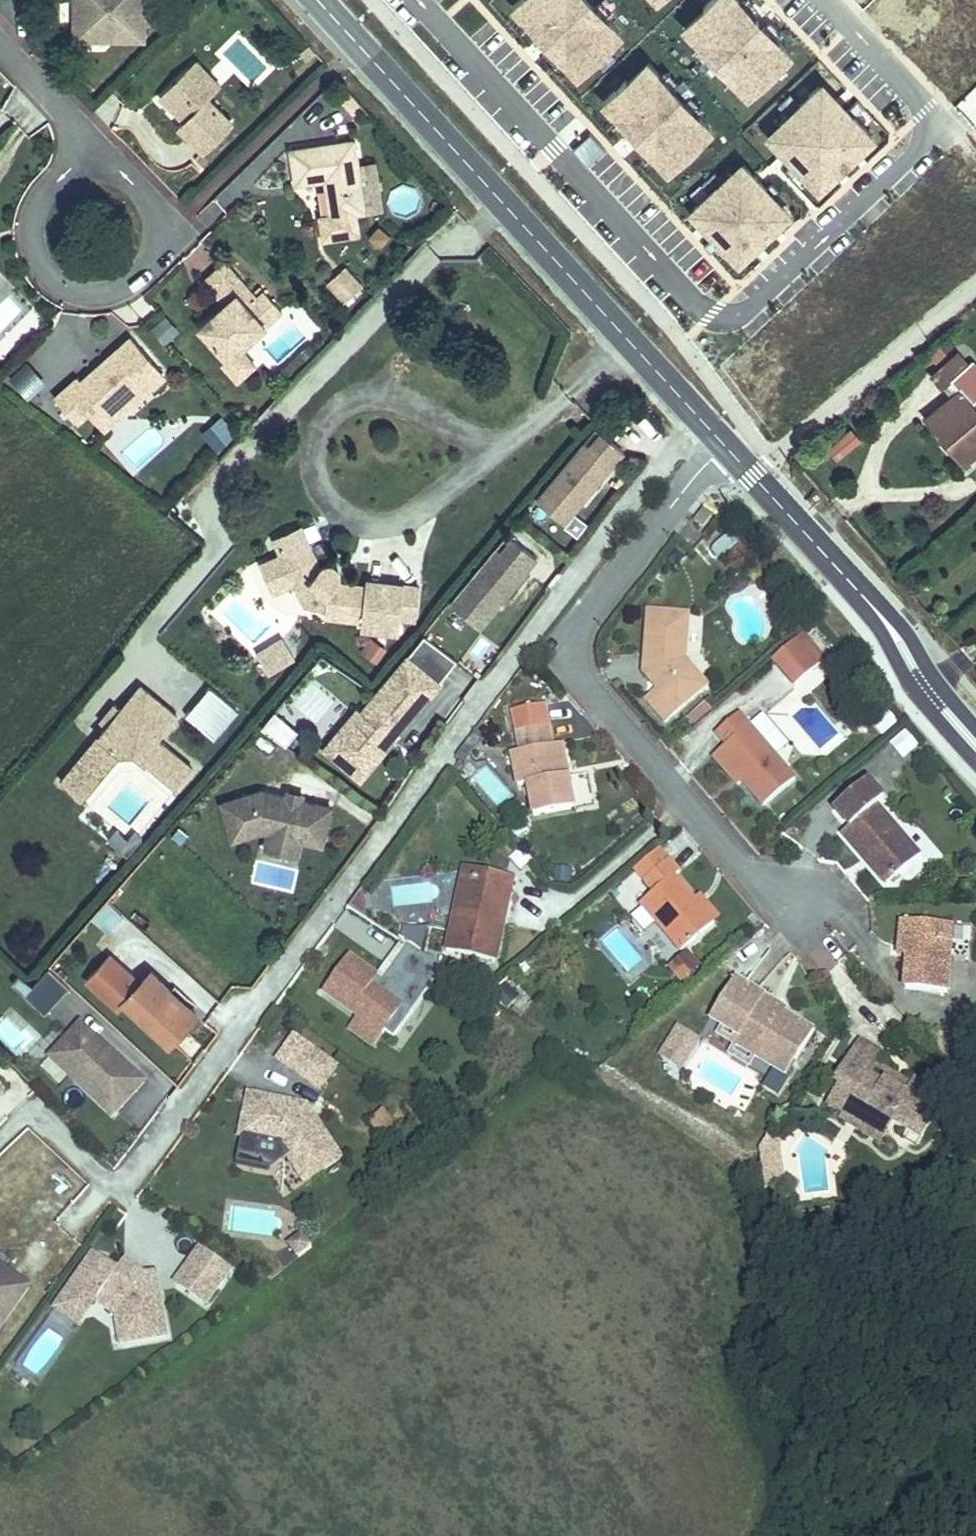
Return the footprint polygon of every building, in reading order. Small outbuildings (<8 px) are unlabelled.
[(75,39),(143,39),(143,0),(75,0),(75,39)] [(563,59),(564,60),(578,74),(594,59),(603,69),(615,58),(603,45),(619,30),(608,18),(607,17),(606,18),(594,6),(588,0),(517,0),(512,5),(526,19),(527,21),(528,20),(540,33),(552,45),(564,58),(563,59)] [(601,0),(599,0),(594,6),(606,18),(607,17),(608,18),(614,13),(601,0)] [(763,26),(752,14),(740,1),(741,1),(740,0),(711,0),(705,6),(707,8),(685,29),(696,41),(697,41),(698,40),(710,54),(704,60),(699,64),(711,76),(715,72),(722,66),(734,79),(733,80),(734,81),(746,93),(767,73),(769,75),(792,54),(778,39),(777,39),(776,40),(763,26)] [(741,1),(740,1),(752,14),(758,8),(751,0),(740,0),(741,1)] [(527,21),(526,19),(520,25),(534,39),(540,33),(528,20),(527,21)] [(770,20),(763,26),(776,40),(777,39),(778,39),(783,34),(770,20)] [(691,46),(704,60),(710,54),(698,40),(697,41),(696,41),(691,46)] [(300,52),(307,60),(316,52),(309,44),(300,52)] [(564,58),(552,45),(545,51),(558,65),(564,60),(563,59),(564,58)] [(188,67),(214,92),(221,85),(195,60),(188,67)] [(631,129),(642,141),(655,154),(654,155),(655,156),(669,170),(691,149),(688,147),(710,127),(698,114),(697,114),(684,101),(691,95),(695,91),(684,79),(679,83),(673,89),(660,76),(661,75),(660,74),(649,62),(627,83),(625,81),(603,101),(617,116),(618,117),(619,116),(631,129)] [(722,66),(715,72),(728,86),(734,81),(733,80),(734,79),(722,66)] [(188,67),(160,96),(179,115),(181,113),(186,118),(184,121),(178,127),(204,152),(233,123),(207,98),(214,92),(188,67)] [(673,89),(679,83),(666,69),(660,74),(661,75),(660,76),(673,89)] [(844,113),(820,87),(801,105),(790,93),(778,105),(792,119),(771,139),(793,163),(786,169),(792,176),(802,167),(822,188),(848,164),(845,161),(871,135),(854,117),(864,107),(858,100),(844,113)] [(704,109),(691,95),(684,101),(697,114),(698,114),(704,109)] [(618,117),(617,116),(611,121),(624,135),(631,129),(619,116),(618,117)] [(586,166),(605,149),(591,133),(572,150),(586,166)] [(354,140),(290,150),(296,185),(325,180),(330,179),(331,185),(326,186),(331,215),(326,216),(321,224),(324,240),(359,234),(355,213),(365,212),(358,169),(354,140)] [(655,154),(642,141),(636,147),(649,161),(655,156),(654,155),(655,154)] [(358,169),(365,212),(381,209),(374,166),(358,169)] [(771,183),(766,188),(745,166),(725,185),(712,172),(701,183),(710,193),(693,209),(716,234),(704,246),(710,252),(719,244),(735,261),(761,237),(764,240),(787,217),(769,198),(778,190),(771,183)] [(381,246),(390,236),(379,227),(370,237),(381,246)] [(257,298),(225,262),(205,281),(225,304),(221,307),(224,311),(218,317),(214,313),(199,327),(227,358),(222,363),(238,380),(255,365),(240,349),(282,311),(265,291),(259,297),(257,298)] [(328,282),(332,287),(349,271),(345,267),(328,282)] [(332,287),(345,302),(362,286),(349,271),(332,287)] [(255,292),(259,297),(265,291),(261,287),(255,292)] [(214,313),(218,317),(224,311),(221,307),(214,313)] [(163,318),(176,332),(179,330),(166,315),(163,318)] [(152,328),(165,342),(176,332),(163,318),(152,328)] [(79,378),(55,399),(77,423),(88,413),(95,420),(120,398),(124,402),(143,385),(148,391),(165,375),(131,337),(102,363),(107,368),(101,374),(96,368),(82,381),(79,378)] [(940,346),(946,353),(955,345),(949,338),(940,346)] [(930,355),(936,362),(947,353),(946,353),(940,346),(930,355)] [(933,372),(952,395),(960,389),(951,378),(966,365),(956,353),(933,372)] [(6,374),(25,397),(46,380),(27,357),(6,374)] [(967,461),(975,454),(975,405),(973,401),(975,399),(975,366),(971,360),(966,365),(951,378),(960,389),(952,395),(924,419),(946,444),(950,441),(967,461)] [(96,368),(101,374),(107,368),(102,363),(96,368)] [(95,420),(104,430),(148,391),(143,385),(124,402),(120,398),(95,420)] [(203,432),(206,436),(224,420),(221,416),(203,432)] [(206,436),(217,449),(236,433),(224,420),(206,436)] [(829,449),(838,459),(860,440),(852,429),(829,449)] [(564,522),(623,451),(601,433),(589,447),(583,442),(536,499),(564,522)] [(946,444),(963,465),(967,461),(950,441),(946,444)] [(695,521),(703,527),(712,516),(704,510),(695,521)] [(416,619),(420,587),(367,581),(366,587),(337,584),(341,578),(341,574),(339,568),(336,565),(332,564),(329,563),(325,564),(322,566),(320,569),(301,526),(275,538),(283,555),(267,561),(279,589),(295,582),(306,605),(326,610),(325,616),(362,620),(362,628),(399,632),(400,617),(416,619)] [(450,602),(479,627),(536,558),(512,538),(501,552),(495,548),(450,602)] [(670,561),(677,568),(686,559),(678,552),(670,561)] [(275,591),(279,589),(267,561),(263,563),(275,591)] [(646,701),(665,722),(708,686),(685,660),(689,614),(649,611),(644,674),(658,690),(646,701)] [(439,683),(457,661),(424,636),(407,657),(377,692),(389,701),(373,720),(361,711),(358,708),(324,748),(361,779),(388,746),(385,743),(390,737),(393,740),(440,684),(439,683)] [(773,660),(795,686),(824,661),(802,636),(773,660)] [(265,649),(277,669),(295,658),(283,638),(265,649)] [(362,651),(366,654),(375,642),(371,639),(362,651)] [(366,654),(377,662),(386,649),(375,642),(366,654)] [(257,653),(269,674),(277,669),(265,649),(257,653)] [(141,688),(66,778),(87,796),(123,753),(135,752),(176,786),(190,768),(158,741),(177,718),(141,688)] [(361,711),(373,720),(389,701),(377,692),(361,711)] [(261,728),(272,736),(285,720),(275,711),(261,728)] [(743,781),(764,806),(795,780),(776,757),(750,726),(740,714),(717,733),(727,745),(719,753),(743,781)] [(750,726),(776,757),(790,745),(764,714),(750,726)] [(272,736),(286,745),(298,731),(285,720),(272,736)] [(535,816),(575,808),(569,775),(563,776),(557,745),(552,745),(549,725),(517,731),(521,751),(524,766),(515,768),(518,786),(529,784),(535,816)] [(456,757),(464,763),(483,739),(475,732),(456,757)] [(892,744),(904,757),(917,746),(906,733),(892,744)] [(385,743),(388,746),(393,740),(390,737),(385,743)] [(563,776),(569,775),(563,743),(557,745),(563,776)] [(515,768),(524,766),(521,751),(512,753),(515,768)] [(714,757),(738,785),(743,781),(719,753),(714,757)] [(868,780),(835,809),(850,827),(843,834),(865,859),(869,856),(873,861),(869,865),(887,885),(899,875),(906,883),(911,883),(926,871),(926,866),(919,858),(920,857),(877,806),(885,799),(868,780)] [(221,803),(232,840),(261,831),(268,833),(300,840),(322,845),(331,807),(301,801),(300,801),(299,805),(286,802),(286,797),(261,791),(221,803)] [(286,802),(299,805),(300,801),(301,801),(303,795),(287,791),(286,797),(286,802)] [(264,848),(297,856),(300,840),(268,833),(264,848)] [(635,869),(645,881),(669,860),(659,848),(635,869)] [(511,859),(521,870),(532,861),(522,850),(511,859)] [(865,859),(869,865),(873,861),(869,856),(865,859)] [(641,904),(681,952),(714,923),(695,901),(675,877),(680,872),(669,860),(645,881),(655,892),(641,904)] [(447,951),(497,961),(505,920),(501,919),(503,913),(507,914),(514,877),(465,867),(458,897),(464,899),(457,932),(451,931),(447,951)] [(555,880),(571,882),(572,870),(557,868),(555,880)] [(695,901),(714,923),(719,919),(700,896),(695,901)] [(451,931),(457,932),(464,899),(458,897),(451,931)] [(92,918),(108,932),(123,915),(107,900),(92,918)] [(905,989),(947,992),(951,943),(943,942),(944,925),(902,921),(900,947),(909,948),(908,957),(905,989)] [(943,942),(951,943),(953,925),(944,925),(943,942)] [(372,986),(377,990),(409,945),(402,941),(377,977),(378,977),(372,986)] [(377,977),(349,957),(325,991),(358,1015),(384,1033),(386,1031),(395,1037),(444,968),(409,945),(377,990),(372,986),(378,977),(377,977)] [(899,956),(908,957),(909,948),(900,947),(899,956)] [(679,961),(691,975),(699,968),(687,954),(679,961)] [(124,1002),(169,1044),(196,1015),(181,1000),(179,1002),(170,994),(172,992),(150,972),(139,984),(109,956),(87,980),(118,1008),(124,1002)] [(672,968),(683,981),(691,975),(679,961),(672,968)] [(12,984),(45,1014),(70,987),(49,968),(32,987),(19,976),(12,984)] [(736,978),(711,1018),(723,1026),(739,1036),(734,1044),(756,1058),(773,1068),(783,1053),(796,1061),(814,1031),(786,1013),(785,1012),(780,1020),(769,1013),(771,1009),(761,1003),(766,996),(736,978)] [(496,996),(507,1007),(518,995),(507,985),(496,996)] [(170,994),(179,1002),(181,1000),(172,992),(170,994)] [(769,1013),(780,1020),(785,1012),(786,1013),(788,1010),(766,996),(761,1003),(771,1009),(769,1013)] [(477,1009),(489,1018),(496,1008),(484,999),(477,1009)] [(0,1024),(0,1036),(18,1053),(37,1034),(13,1011),(0,1024)] [(349,1028),(375,1046),(384,1033),(358,1015),(349,1028)] [(50,1058),(114,1116),(145,1082),(106,1046),(101,1051),(97,1047),(101,1042),(82,1024),(50,1058)] [(718,1034),(734,1044),(739,1036),(723,1026),(718,1034)] [(683,1042),(693,1049),(699,1038),(680,1027),(678,1031),(687,1037),(683,1042)] [(661,1058),(680,1070),(693,1049),(683,1042),(687,1037),(678,1031),(661,1058)] [(278,1060),(304,1079),(321,1056),(295,1037),(278,1060)] [(862,1041),(836,1083),(841,1086),(829,1106),(845,1116),(851,1106),(889,1129),(893,1123),(922,1140),(946,1100),(917,1082),(914,1088),(909,1095),(887,1081),(884,1086),(869,1076),(876,1065),(883,1054),(862,1041)] [(97,1047),(101,1051),(106,1046),(101,1042),(97,1047)] [(729,1053),(751,1066),(756,1058),(734,1044),(729,1053)] [(773,1068),(786,1076),(796,1061),(783,1053),(773,1068)] [(304,1079),(320,1090),(337,1067),(321,1056),(304,1079)] [(887,1081),(909,1095),(914,1088),(876,1065),(869,1076),(884,1086),(887,1081)] [(763,1088),(778,1097),(789,1080),(774,1071),(763,1088)] [(972,1096),(975,1093),(975,1075),(975,1074),(963,1085),(972,1096)] [(284,1108),(291,1102),(249,1093),(247,1100),(284,1108)] [(284,1108),(247,1100),(240,1137),(242,1137),(237,1162),(271,1169),(288,1157),(306,1183),(342,1159),(306,1105),(291,1102),(284,1108)] [(841,1120),(880,1144),(889,1129),(851,1106),(845,1116),(844,1115),(841,1120)] [(369,1123),(388,1145),(403,1131),(384,1110),(369,1123)] [(760,1150),(762,1164),(780,1162),(778,1147),(784,1137),(772,1130),(760,1150)] [(765,1188),(783,1185),(780,1162),(762,1164),(765,1188)] [(289,1245),(299,1258),(312,1248),(303,1235),(289,1245)] [(177,1283),(206,1303),(230,1270),(201,1250),(177,1283)] [(113,1268),(94,1255),(66,1294),(80,1304),(97,1300),(97,1301),(117,1314),(122,1343),(166,1336),(155,1274),(144,1276),(138,1277),(132,1273),(130,1266),(125,1262),(118,1272),(114,1272),(113,1268)] [(30,1287),(0,1266),(0,1325),(2,1327),(30,1287)] [(144,1276),(130,1266),(132,1273),(138,1277),(144,1276)] [(57,1308),(80,1325),(97,1301),(80,1304),(66,1294),(57,1308)]
